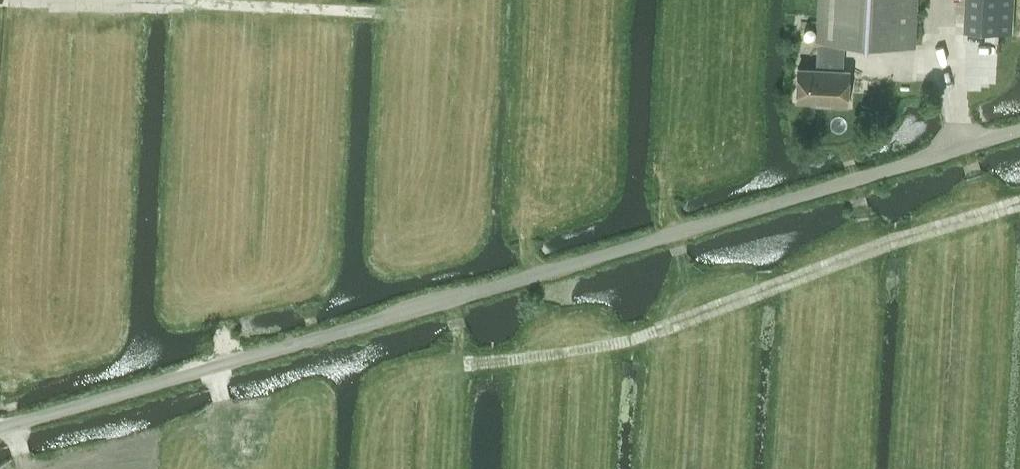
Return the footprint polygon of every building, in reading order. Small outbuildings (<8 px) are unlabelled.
[(797,97),(827,98),(827,102),(847,103),(849,69),(842,69),(843,41),(915,45),(917,0),(819,0),(817,39),(819,40),(818,67),(799,66),(797,97)] [(964,27),(1012,30),(1014,0),(966,0),(964,27)]
